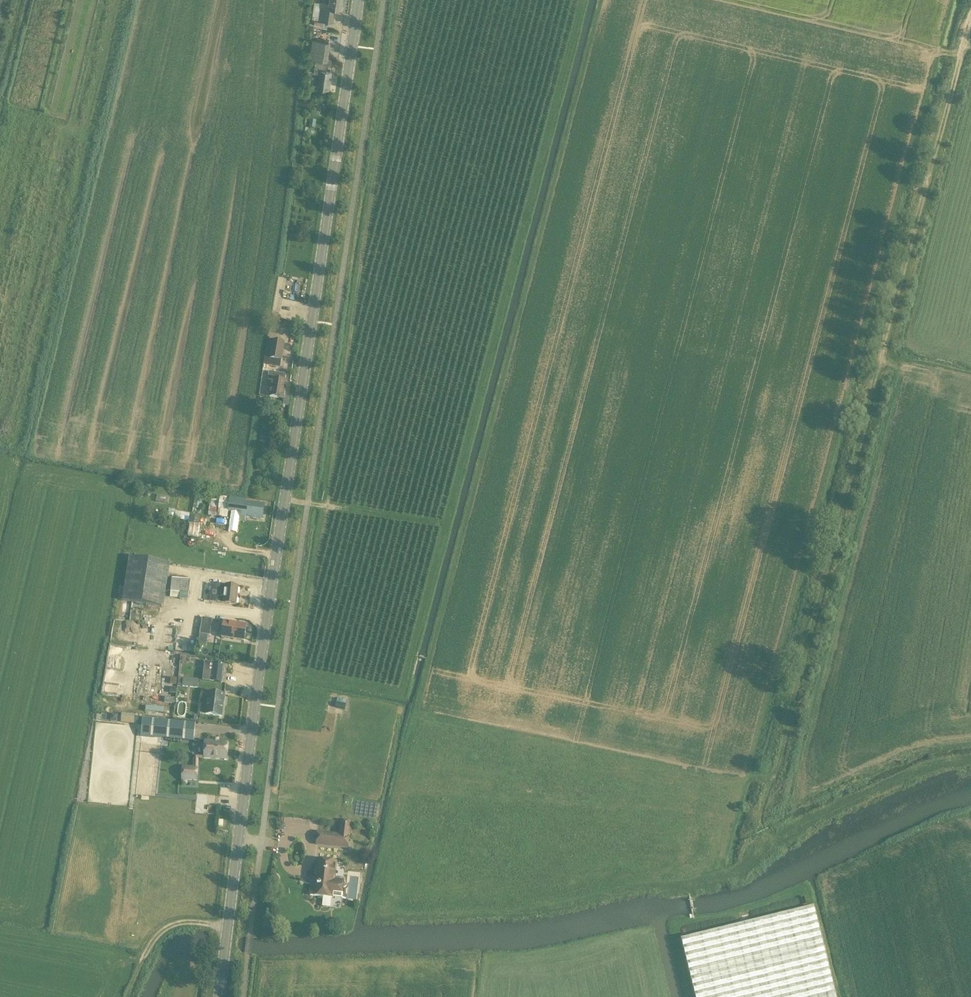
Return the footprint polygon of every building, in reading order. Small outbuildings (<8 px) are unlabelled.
[(343,0),(323,0),(323,1),(320,1),(319,8),(314,7),(313,16),(315,16),(315,21),(318,21),(318,26),(329,28),(330,22),(333,23),(334,9),(342,10),(343,0)] [(310,59),(328,61),(330,42),(313,39),(310,59)] [(314,73),(319,74),(317,88),(329,89),(332,71),(326,71),(327,63),(316,61),(314,73)] [(284,343),(267,340),(264,358),(264,364),(281,367),(282,361),(284,343)] [(285,382),(286,375),(269,372),(268,380),(273,381),(270,397),(284,399),(284,402),(289,403),(290,397),(285,396),(287,382),(285,382)] [(217,517),(227,518),(228,514),(235,515),(235,518),(241,519),(241,517),(242,517),(263,520),(264,505),(244,502),(244,501),(231,499),(220,497),(220,500),(210,499),(208,516),(217,517)] [(202,512),(202,501),(194,501),(194,512),(202,512)] [(190,524),(198,526),(199,519),(192,517),(190,524)] [(170,564),(129,557),(122,601),(163,608),(170,564)] [(170,597),(171,598),(179,599),(179,600),(188,601),(191,580),(172,578),(170,597)] [(239,588),(225,586),(212,584),(210,603),(223,604),(236,606),(239,588)] [(213,620),(202,618),(200,635),(210,636),(213,620)] [(247,625),(224,622),(222,637),(244,641),(247,625)] [(209,665),(207,676),(230,679),(233,660),(221,658),(220,667),(209,665)] [(183,678),(182,686),(198,688),(199,680),(183,678)] [(206,715),(222,717),(224,695),(209,693),(206,715)] [(144,706),(142,736),(141,744),(172,747),(173,740),(194,742),(196,724),(174,722),(175,711),(165,709),(144,706)] [(134,724),(135,716),(122,715),(121,723),(134,724)] [(198,768),(198,758),(204,759),(226,760),(228,743),(205,741),(205,750),(201,749),(201,756),(195,756),(194,756),(194,768),(182,767),(181,781),(197,782),(198,768)] [(351,823),(340,822),(339,835),(317,832),(316,845),(348,849),(350,836),(351,823)] [(336,863),(318,861),(316,880),(312,880),(311,895),(323,897),(322,907),(330,908),(331,900),(341,901),(341,899),(342,899),(345,880),(334,879),(336,863)] [(813,907),(681,940),(695,996),(835,996),(813,907)]
